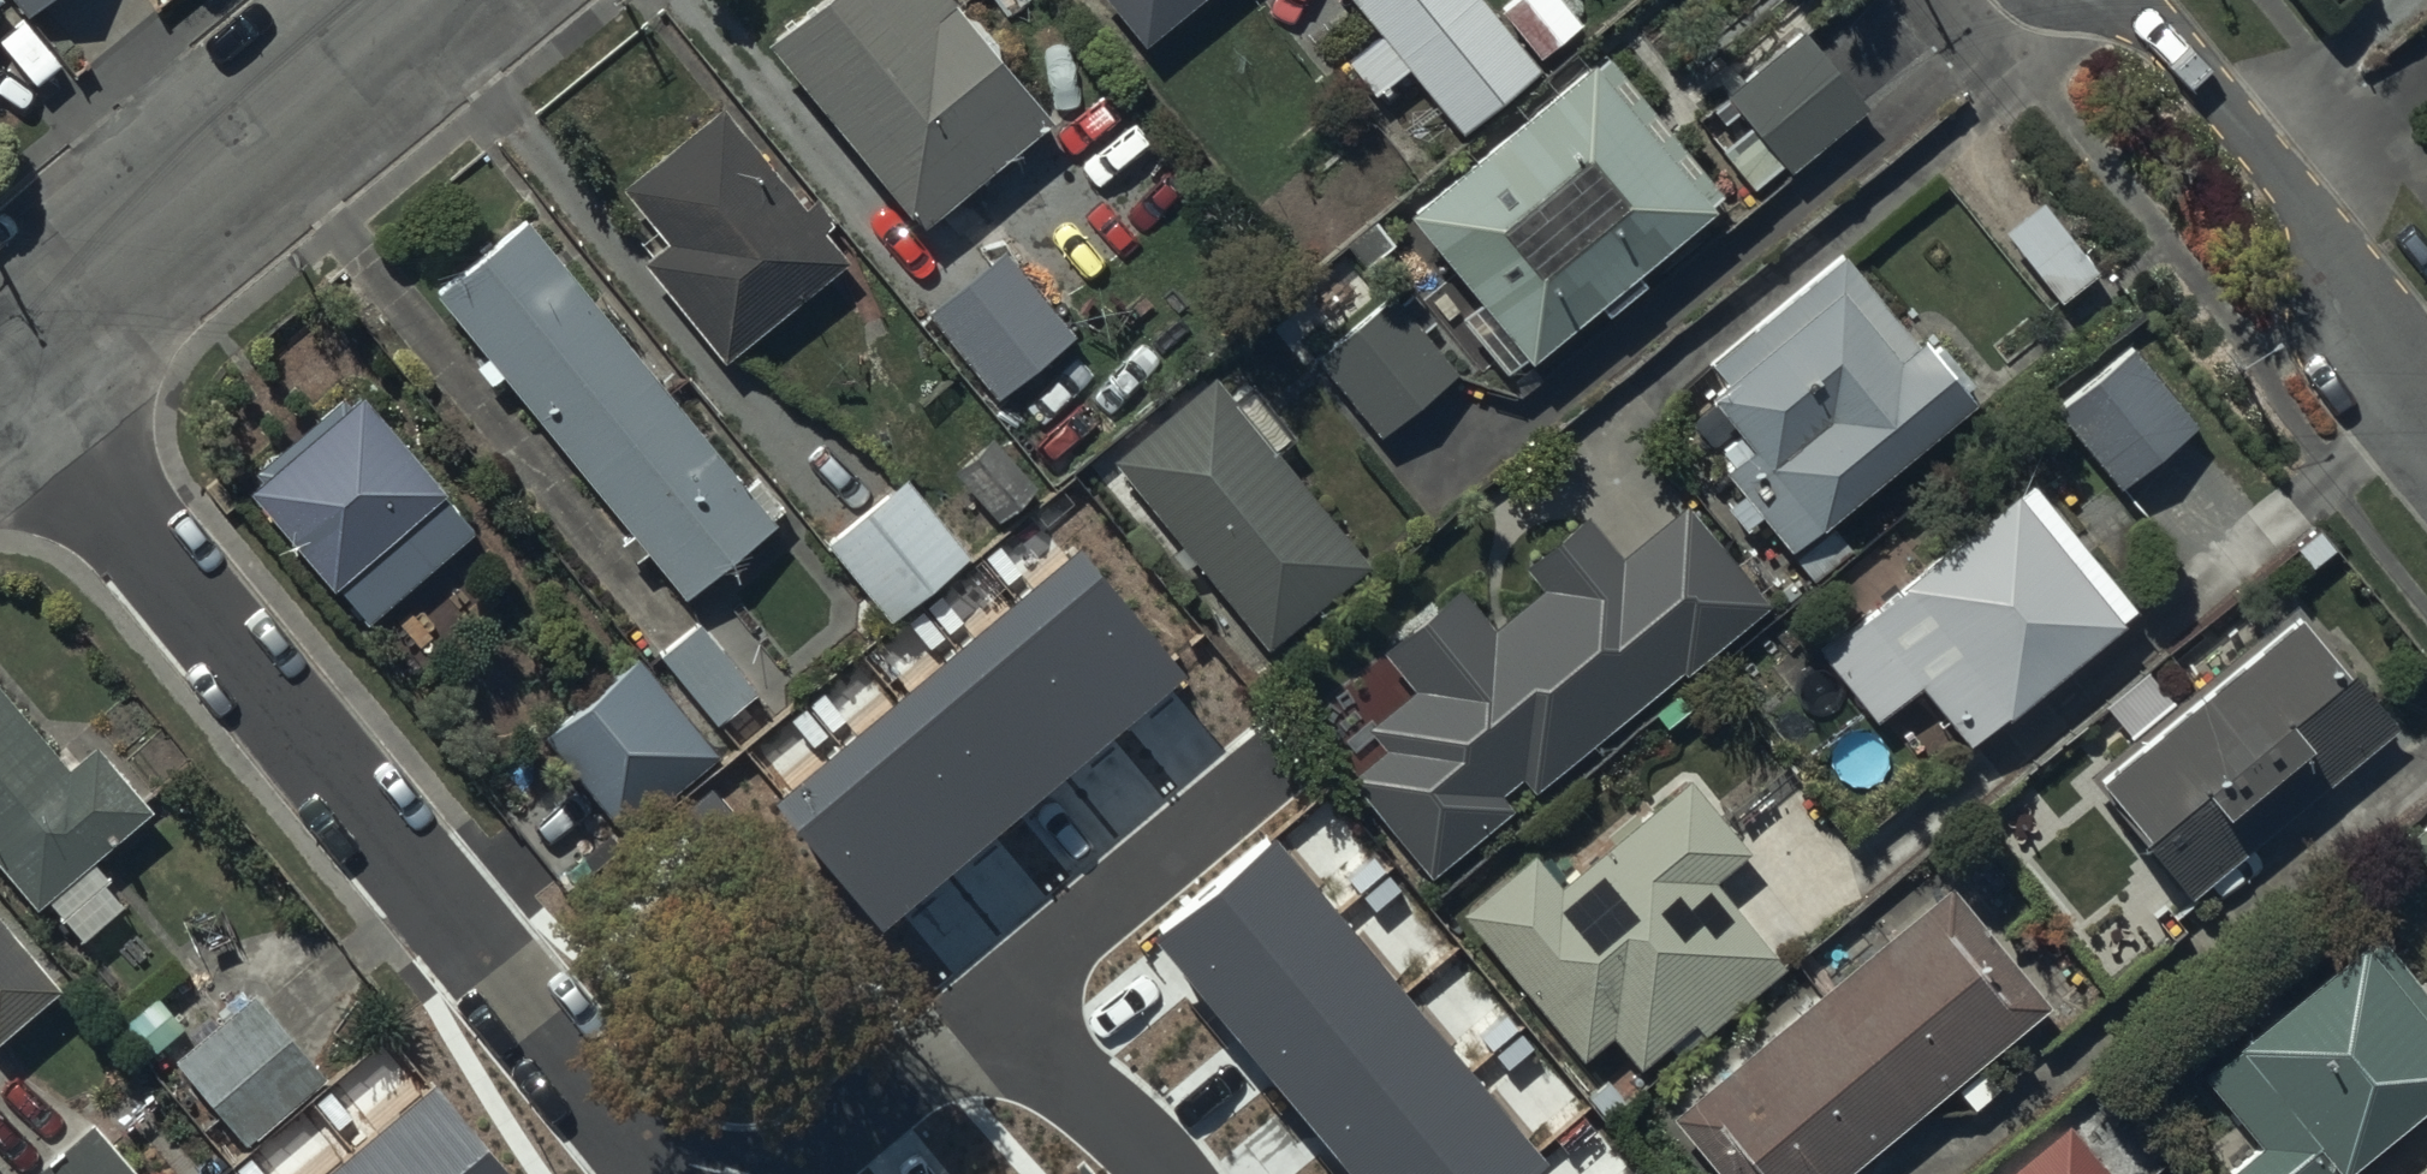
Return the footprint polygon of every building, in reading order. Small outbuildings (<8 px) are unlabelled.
[(26,11),(40,0),(18,0),(26,11)] [(764,33),(919,221),(1050,113),(957,0),(804,0),(764,33)] [(1140,39),(1189,0),(1109,0),(1140,39)] [(1381,30),(1346,58),(1373,91),(1409,63),(1460,127),(1537,65),(1485,0),(1356,0),(1381,30)] [(1500,6),(1538,52),(1580,18),(1565,0),(1507,0),(1500,6)] [(1866,102),(1800,25),(1725,89),(1735,100),(1704,126),(1753,183),(1783,157),(1791,167),(1866,102)] [(1589,49),(1405,203),(1479,292),(1457,310),(1502,364),(1522,348),(1525,351),(1593,294),(1605,307),(1644,275),(1639,270),(1670,245),(1665,239),(1725,189),(1606,47),(1595,56),(1589,49)] [(640,254),(723,354),(846,252),(824,225),(833,218),(812,193),(803,201),(718,98),(620,180),(665,233),(640,254)] [(2041,193),(2002,224),(2060,298),(2100,268),(2041,193)] [(435,289),(440,294),(484,350),(472,359),(489,380),(501,371),(630,528),(619,536),(635,555),(645,547),(682,592),(771,518),(768,514),(782,503),(756,471),(745,480),(526,214),(435,289)] [(1003,244),(926,306),(998,395),(1075,333),(1003,244)] [(1971,392),(1919,330),(1914,334),(1842,247),(1709,358),(1722,373),(1706,387),(1739,426),(1718,443),(1729,457),(1722,463),(1741,486),(1725,500),(1743,522),(1759,508),(1789,543),(1971,392)] [(1325,342),(1313,352),(1378,431),(1454,368),(1389,290),(1360,313),(1334,281),(1299,310),(1325,342)] [(2204,423),(2129,339),(2052,408),(2127,492),(2204,423)] [(1211,372),(1109,451),(1178,540),(1168,548),(1181,565),(1193,556),(1264,641),(1364,565),(1272,444),(1292,429),(1256,382),(1233,400),(1211,372)] [(263,468),(246,482),(329,580),(334,576),(367,614),(471,525),(439,487),(440,486),(356,388),(344,398),(339,392),(257,462),(263,468)] [(968,549),(901,472),(825,538),(893,615),(968,549)] [(1900,579),(1817,647),(1873,715),(1916,680),(1964,739),(2005,705),(2007,708),(2135,604),(2031,477),(2001,502),(1996,496),(1898,577),(1900,579)] [(1382,742),(1348,770),(1428,869),(1509,803),(1498,790),(1519,773),(1530,787),(1681,665),(1684,669),(1769,600),(1684,496),(1621,547),(1587,506),(1521,559),(1539,582),(1490,621),(1457,581),(1380,644),(1411,683),(1365,721),(1382,742)] [(1082,558),(780,806),(880,926),(1182,679),(1082,558)] [(2292,598),(2094,764),(2140,819),(2133,825),(2189,891),(2397,717),(2340,648),(2337,651),(2292,598)] [(693,617),(657,648),(718,720),(755,689),(693,617)] [(636,650),(540,730),(605,809),(702,729),(636,650)] [(34,902),(44,894),(80,936),(120,902),(100,880),(107,873),(91,854),(150,805),(93,737),(64,762),(0,687),(0,862),(34,902)] [(1532,848),(1461,906),(1580,1052),(1610,1027),(1637,1060),(1690,1017),(1702,1031),(1785,964),(1711,874),(1746,846),(1687,773),(1605,841),(1611,848),(1564,887),(1532,848)] [(1151,927),(1358,1173),(1529,1173),(1547,1159),(1270,828),(1151,927)] [(1948,877),(1667,1109),(1721,1173),(1835,1173),(2048,998),(1948,877)] [(57,979),(0,912),(0,1026),(57,979)] [(2226,1165),(2233,1173),(2331,1173),(2426,1099),(2426,986),(2383,929),(2367,941),(2362,934),(2235,1033),(2243,1043),(2205,1072),(2259,1140),(2226,1165)] [(323,1069),(250,985),(171,1053),(244,1138),(323,1069)] [(334,1173),(503,1173),(434,1091),(334,1173)] [(2063,1116),(1991,1173),(2110,1173),(2063,1116)] [(27,1173),(140,1173),(94,1119),(27,1173)]
